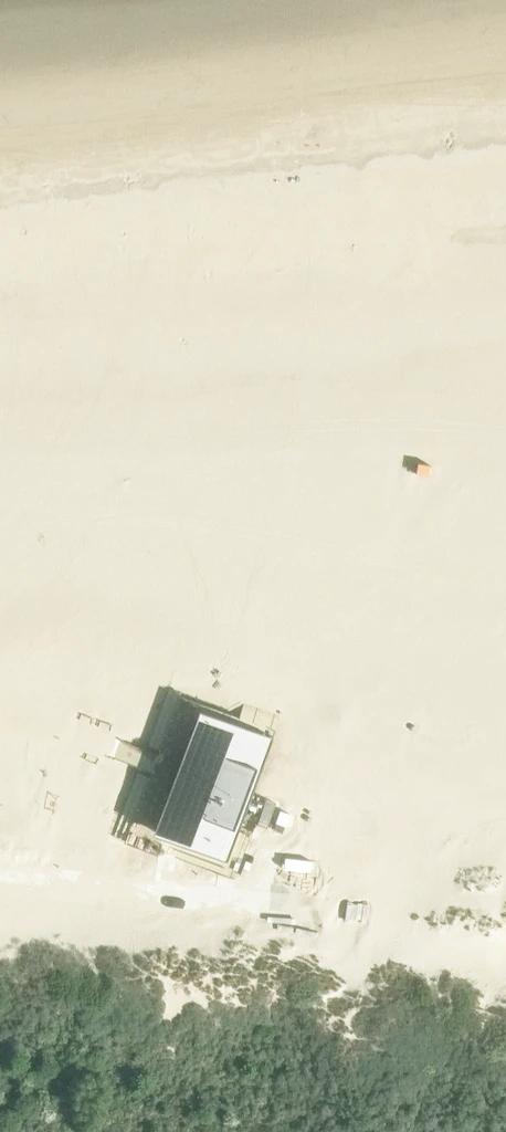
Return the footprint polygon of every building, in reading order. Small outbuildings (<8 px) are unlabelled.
[(79,799),(43,796),(41,822),(13,820),(11,845),(2,844),(1,857),(74,862),(75,851),(65,850),(67,825),(77,825),(79,799)]
